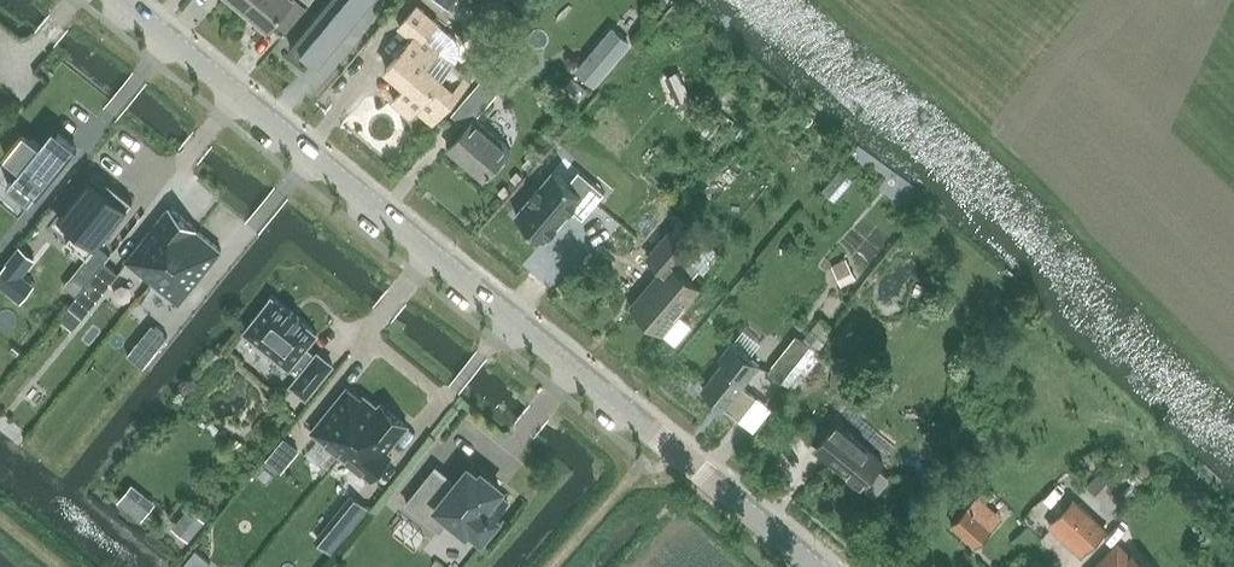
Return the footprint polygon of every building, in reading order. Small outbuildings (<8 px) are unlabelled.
[(244,8),(268,28),(291,0),(251,0),(244,8)] [(323,64),(374,0),(329,0),(292,46),(313,64),(317,59),(323,64)] [(418,5),(399,26),(413,38),(386,69),(406,86),(393,100),(411,116),(443,79),(442,78),(453,65),(456,60),(458,55),(458,50),(457,46),(455,41),(451,38),(437,25),(438,23),(418,5)] [(613,29),(578,70),(594,83),(629,43),(613,29)] [(495,94),(479,80),(470,91),(471,92),(453,114),(467,126),(448,148),(484,179),(510,149),(475,118),(495,94)] [(55,128),(54,127),(40,144),(24,132),(5,156),(20,168),(8,184),(9,185),(11,184),(33,202),(77,147),(58,133),(57,135),(52,132),(55,128)] [(554,169),(516,213),(545,239),(572,207),(583,217),(605,191),(593,181),(582,193),(554,169)] [(133,202),(95,171),(61,212),(78,225),(67,240),(68,241),(72,237),(91,253),(133,202)] [(197,227),(171,206),(128,260),(154,281),(197,227)] [(223,249),(197,227),(154,281),(180,302),(223,249)] [(701,290),(674,269),(692,247),(669,229),(652,251),(653,252),(647,260),(661,272),(632,309),(671,340),(682,329),(691,335),(696,328),(681,316),(701,290)] [(832,287),(854,275),(843,255),(821,267),(832,287)] [(69,306),(83,317),(119,273),(105,261),(69,306)] [(272,298),(245,331),(299,375),(291,384),(307,397),(333,364),(319,352),(317,354),(307,346),(317,335),(318,333),(317,332),(316,332),(301,320),(303,318),(301,317),(292,310),(291,309),(289,310),(274,298),(274,297),(273,296),(271,298),(272,298)] [(832,333),(817,321),(802,340),(796,335),(768,371),(788,387),(832,333)] [(152,323),(128,354),(143,367),(168,336),(152,323)] [(742,387),(760,365),(732,343),(719,358),(724,362),(703,388),(739,418),(756,398),(742,387)] [(363,368),(326,413),(356,437),(397,386),(395,385),(392,388),(378,377),(376,379),(363,368)] [(402,433),(423,407),(397,386),(356,437),(386,461),(406,436),(402,433)] [(877,494),(888,479),(888,475),(878,467),(883,461),(836,424),(816,447),(828,457),(826,459),(862,488),(863,486),(873,494),(877,494)] [(285,439),(268,458),(281,469),(298,450),(285,439)] [(430,474),(406,503),(440,530),(450,517),(467,530),(470,527),(482,537),(509,502),(498,493),(501,488),(482,473),(479,477),(469,468),(451,491),(430,474)] [(332,522),(347,534),(368,508),(353,496),(332,522)] [(1103,526),(1071,496),(1050,518),(1083,548),(1103,526)] [(977,497),(970,505),(952,524),(975,546),(1001,519),(977,497)] [(193,535),(207,520),(192,506),(178,521),(193,535)] [(1094,566),(1139,566),(1114,545),(1094,566)]
